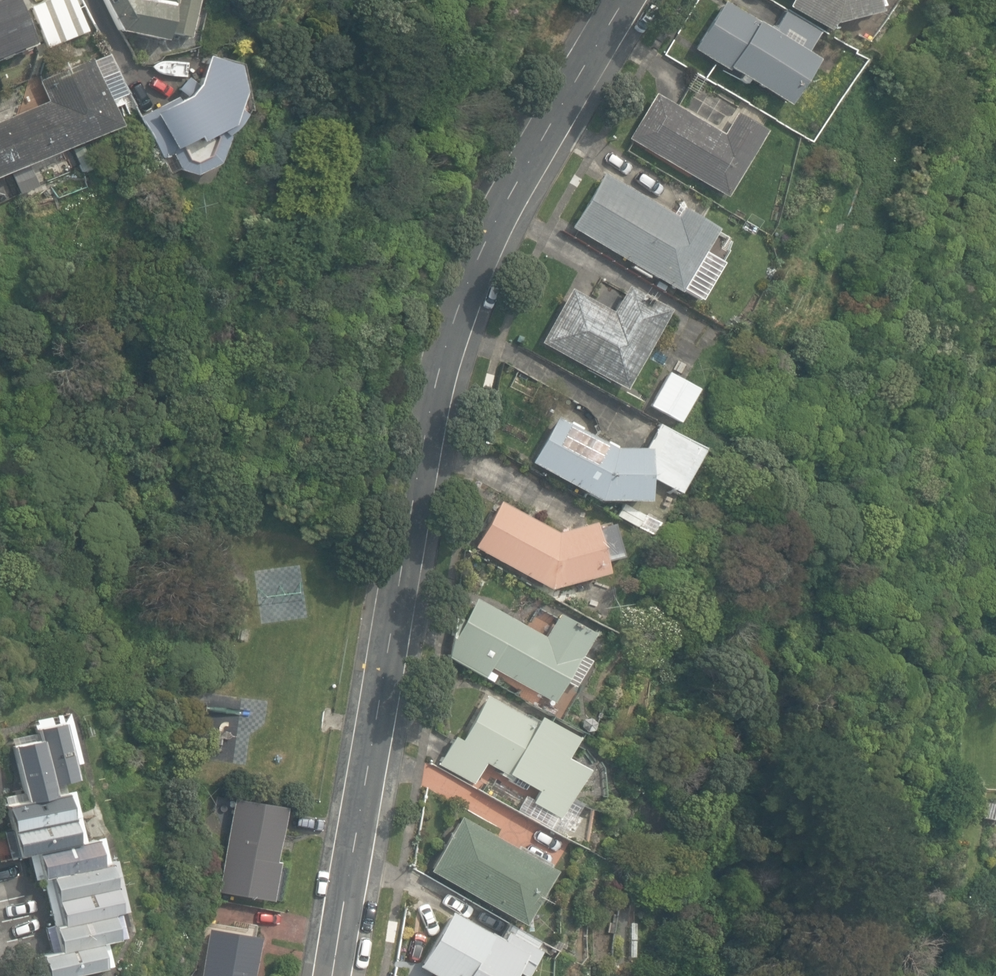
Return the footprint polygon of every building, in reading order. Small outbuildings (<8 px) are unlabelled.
[(10,55),(9,53),(21,48),(22,51),(35,45),(17,0),(4,0),(0,1),(0,59),(10,55)] [(49,47),(88,31),(75,0),(49,0),(32,7),(49,47)] [(119,32),(164,42),(166,33),(189,37),(197,0),(104,0),(119,32)] [(787,7),(828,31),(833,23),(876,12),(875,7),(881,5),(880,0),(791,0),(787,7)] [(747,79),(787,105),(788,104),(816,60),(806,54),(820,32),(787,10),(774,30),(768,27),(766,29),(724,2),(694,49),(726,69),(728,67),(740,75),(738,79),(744,83),(747,79)] [(107,55),(91,61),(90,59),(38,81),(47,102),(0,121),(0,176),(71,147),(82,174),(97,168),(86,140),(119,127),(109,101),(124,95),(107,55)] [(179,95),(138,118),(160,160),(168,156),(176,171),(190,175),(215,164),(226,138),(230,139),(241,117),(235,111),(240,93),(233,71),(204,61),(195,85),(187,78),(176,90),(179,95)] [(630,138),(727,196),(765,131),(753,123),(759,112),(747,105),(741,116),(737,113),(724,135),(656,95),(630,138)] [(651,274),(679,291),(717,229),(678,206),(673,215),(603,174),(571,227),(633,264),(631,268),(648,278),(651,274)] [(542,342),(625,388),(668,309),(628,287),(614,313),(571,289),(542,342)] [(650,406),(680,422),(698,389),(669,372),(650,406)] [(532,461),(598,499),(647,499),(647,474),(679,492),(704,449),(660,425),(647,448),(612,448),(557,417),(532,461)] [(474,546),(549,588),(606,572),(592,522),(555,533),(499,502),(474,546)] [(617,515),(638,527),(645,515),(624,503),(617,515)] [(458,597),(467,600),(472,588),(460,584),(458,597)] [(491,666),(554,701),(565,681),(573,686),(588,660),(579,655),(592,633),(559,615),(545,638),(476,599),(464,621),(456,617),(449,656),(485,676),(491,666)] [(527,816),(563,836),(581,804),(570,797),(585,769),(564,757),(575,737),(539,717),(535,724),(486,696),(461,741),(454,737),(439,763),(473,782),(485,762),(501,771),(500,774),(506,777),(508,774),(537,791),(532,800),(525,796),(518,808),(528,814),(527,816)] [(46,975),(68,975),(112,966),(106,941),(125,937),(123,927),(129,925),(114,860),(107,861),(101,837),(74,843),(74,841),(83,839),(71,790),(63,791),(61,782),(74,779),(71,764),(79,763),(67,712),(33,720),(38,740),(13,745),(26,801),(7,805),(18,856),(37,851),(43,877),(51,875),(62,925),(54,927),(59,951),(41,955),(46,975)] [(218,892),(272,901),(279,862),(275,861),(284,807),(234,798),(218,892)] [(428,870),(522,923),(552,870),(459,817),(428,870)] [(540,942),(508,923),(498,939),(451,912),(420,965),(439,975),(520,975),(540,942)] [(260,937),(209,928),(201,975),(253,975),(260,937)]
